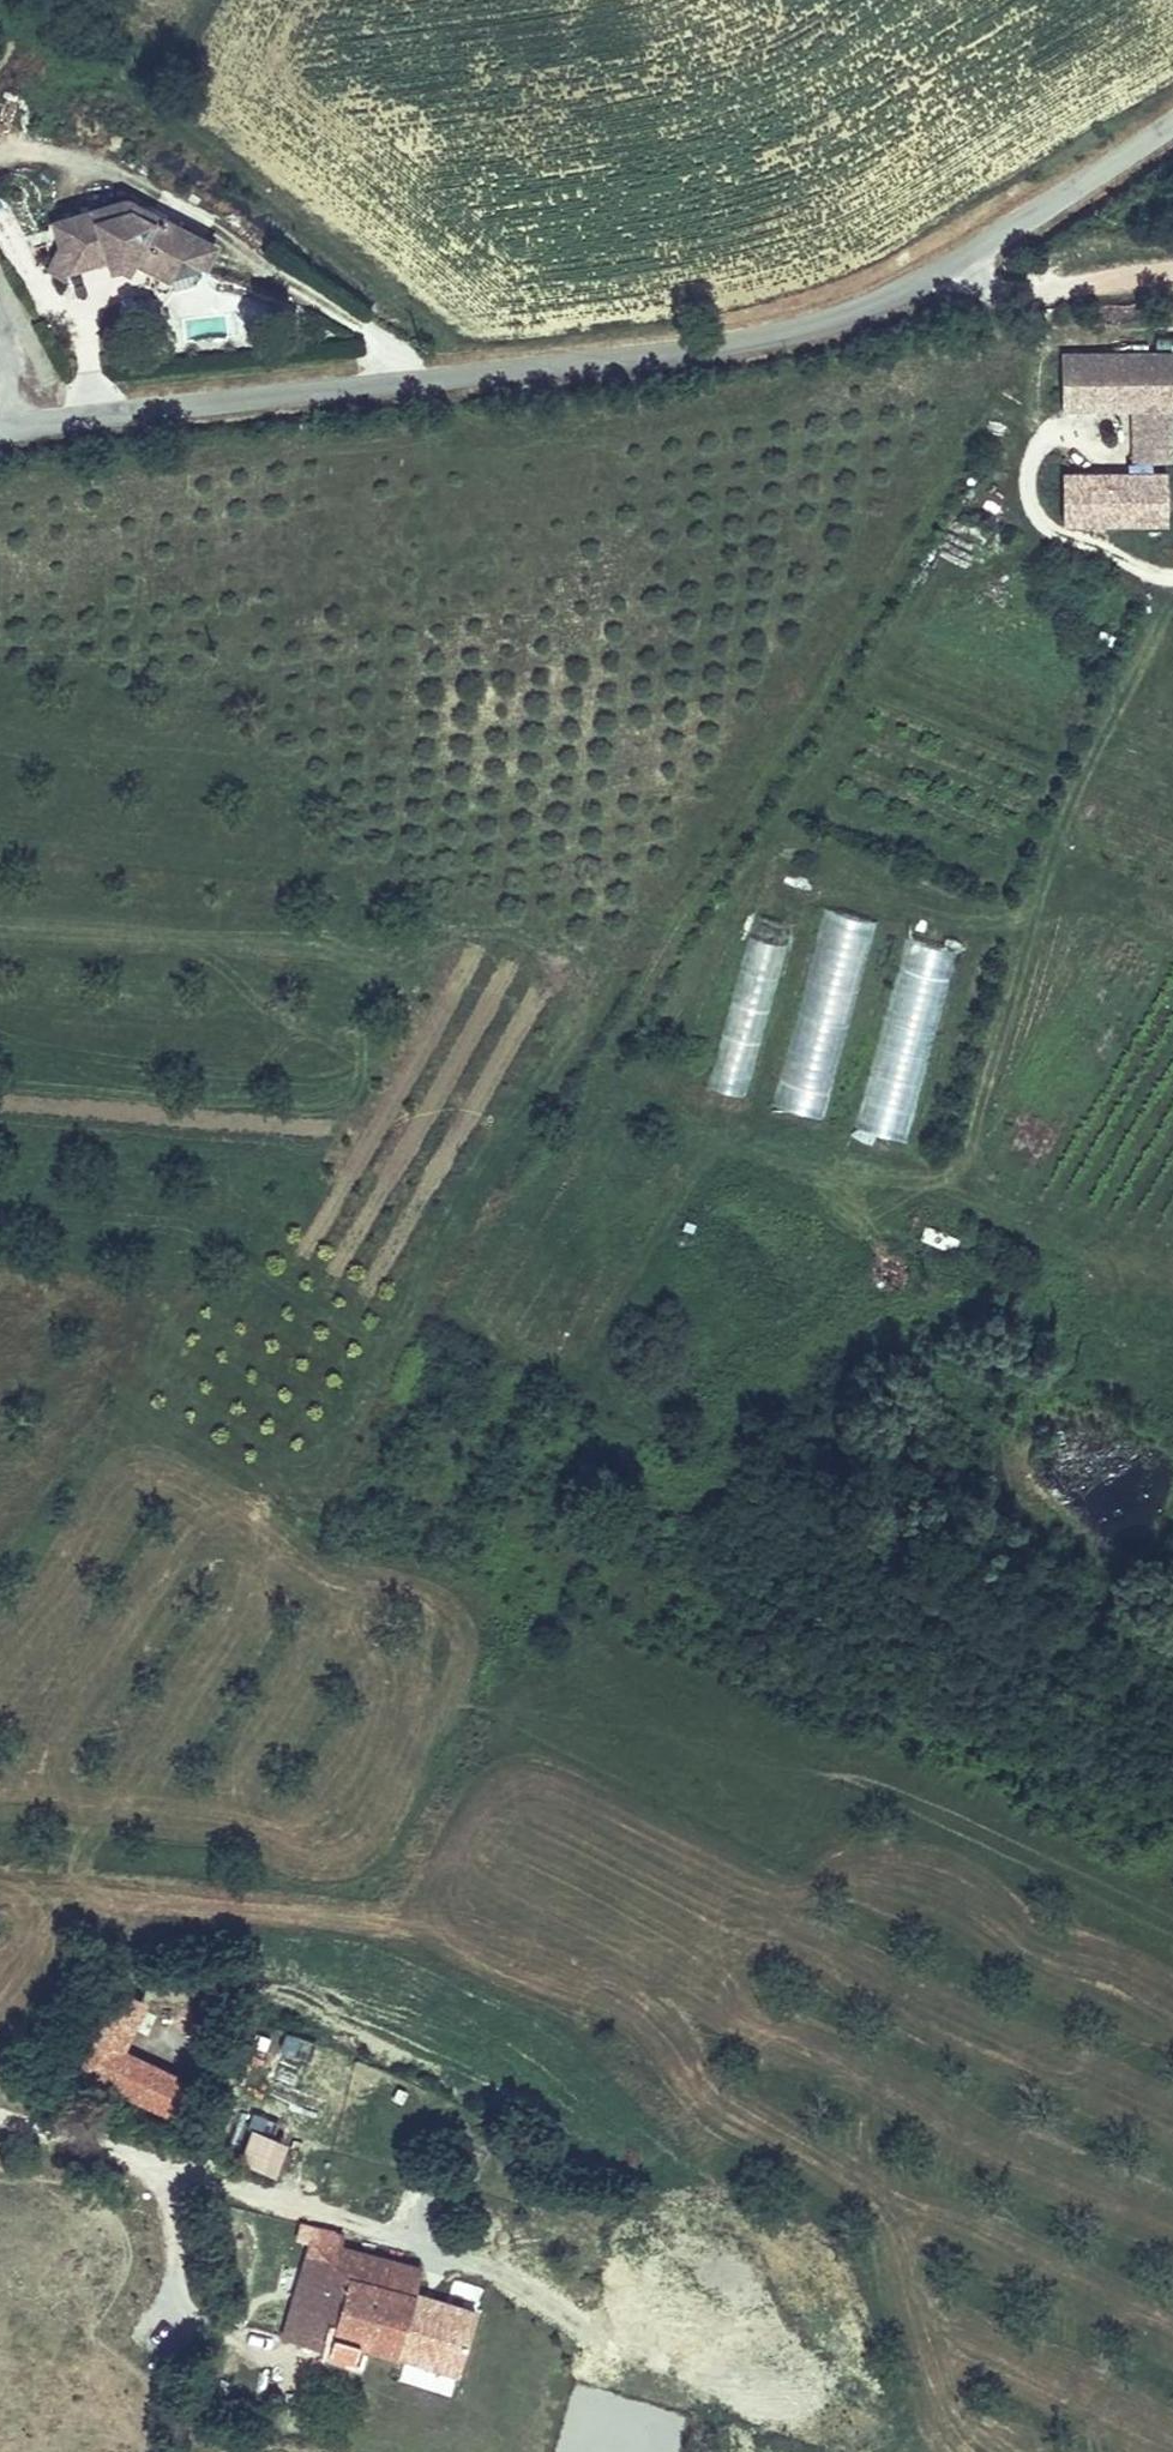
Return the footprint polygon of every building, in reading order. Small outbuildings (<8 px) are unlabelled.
[(81,253),(102,250),(97,226),(186,215),(154,191),(74,202),(77,229),(81,253)] [(97,226),(102,250),(133,247),(175,278),(179,290),(193,288),(215,268),(229,249),(186,215),(97,226)] [(73,265),(81,253),(77,229),(59,252),(73,265)] [(215,268),(193,288),(194,305),(218,302),(215,268)] [(1064,361),(1064,417),(1132,416),(1133,468),(1172,468),(1171,417),(1172,417),(1172,361),(1064,361)] [(1063,522),(1170,522),(1170,468),(1063,468),(1063,522)] [(820,906),(771,1106),(827,1119),(875,919),(820,906)] [(747,1097),(793,923),(752,913),(707,1087),(747,1097)] [(901,935),(851,1131),(906,1145),(956,949),(901,935)] [(926,1226),(921,1239),(952,1250),(957,1237),(926,1226)] [(173,2117),(190,2077),(127,2050),(148,2001),(112,1985),(73,2073),(173,2117)] [(248,2128),(240,2163),(279,2172),(287,2136),(248,2128)] [(519,2304),(486,2293),(459,2284),(468,2254),(362,2219),(327,2328),(395,2349),(399,2336),(500,2365),(519,2304)] [(495,2381),(500,2365),(399,2336),(395,2349),(495,2381)]
